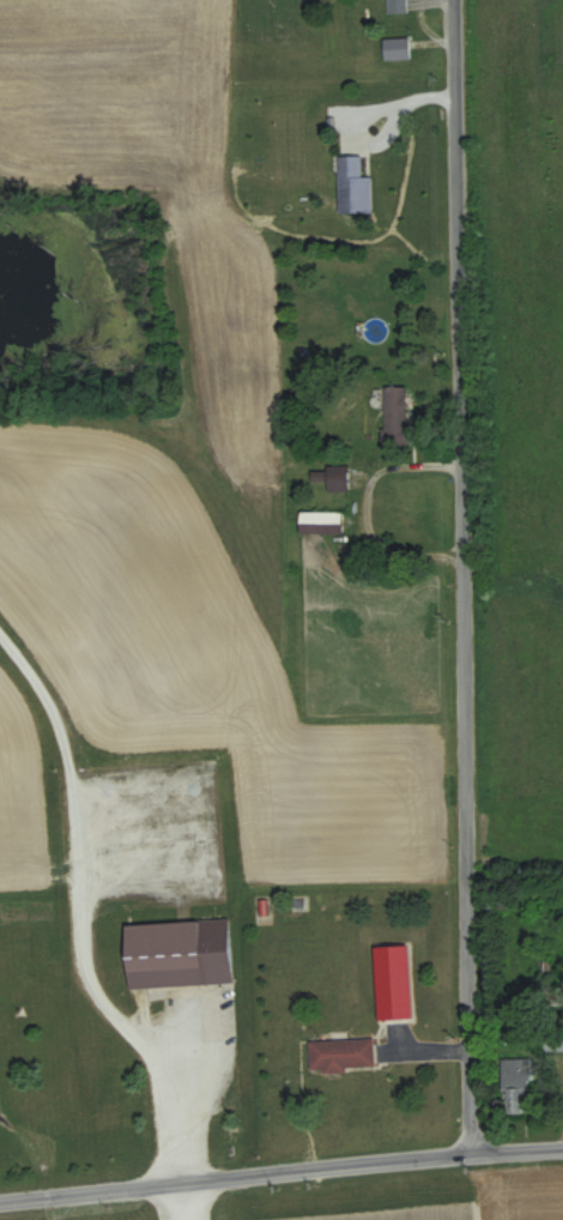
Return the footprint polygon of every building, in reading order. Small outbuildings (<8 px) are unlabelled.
[(408,13),(408,0),(388,0),(388,13),(408,13)] [(340,213),(371,213),(371,156),(340,156),(340,213)] [(385,341),(385,318),(366,318),(366,341),(385,341)] [(409,387),(384,387),(384,445),(408,445),(409,387)] [(349,492),(349,468),(312,468),(312,481),(328,481),(328,492),(349,492)] [(301,535),(343,535),(343,512),(301,512),(301,535)] [(126,922),(128,986),(232,983),(230,918),(126,922)] [(310,1070),(375,1068),(375,1038),(310,1039),(310,1070)] [(504,1059),(504,1106),(529,1106),(529,1059),(504,1059)]
